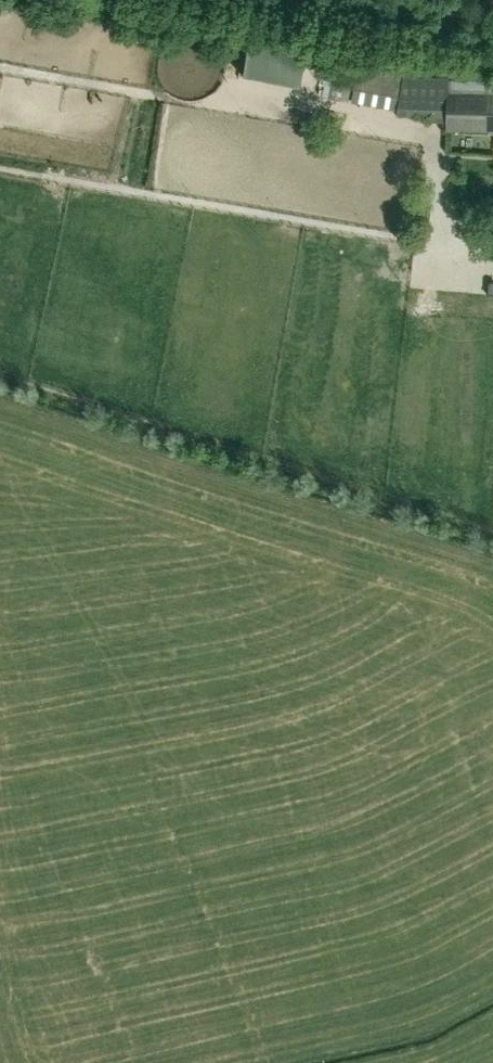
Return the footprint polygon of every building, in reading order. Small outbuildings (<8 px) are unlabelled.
[(349,101),(356,61),(331,56),(323,96),(349,101)] [(447,117),(447,130),(492,130),(492,81),(452,80),(452,78),(431,77),(432,71),(359,64),(352,102),(398,109),(397,115),(447,117)]
